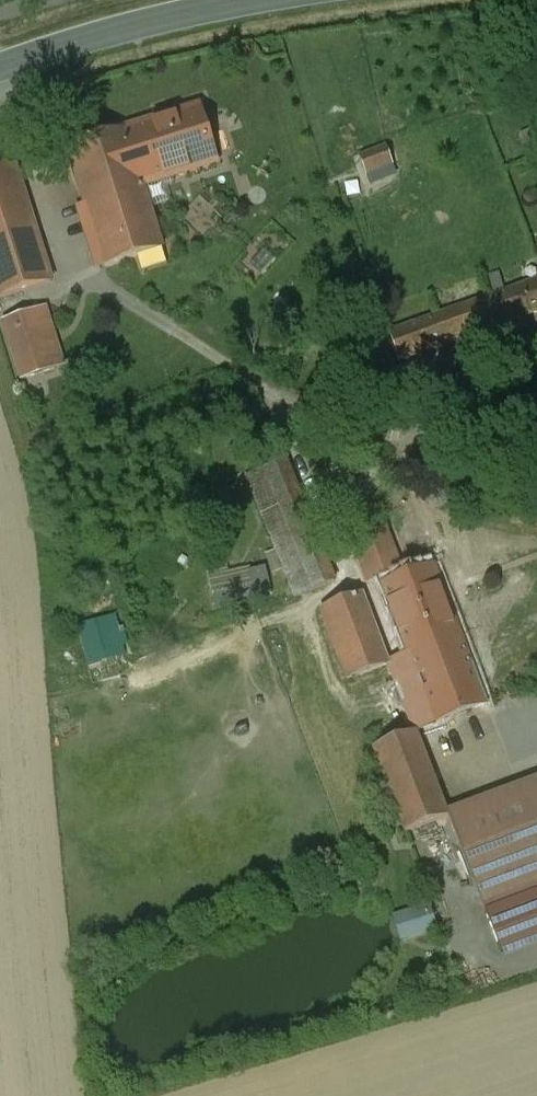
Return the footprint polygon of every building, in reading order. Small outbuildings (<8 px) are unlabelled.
[(198,109),(67,150),(105,268),(163,250),(143,185),(215,163),(198,109)] [(386,148),(360,157),(366,174),(392,165),(386,148)] [(0,171),(0,299),(52,283),(15,166),(0,171)] [(389,335),(399,362),(536,312),(536,281),(389,335)] [(46,309),(4,322),(22,381),(64,369),(46,309)] [(286,461),(246,478),(296,599),(336,583),(286,461)] [(252,585),(212,594),(215,607),(271,595),(265,569),(249,572),(252,585)] [(434,569),(383,588),(409,656),(388,664),(389,667),(415,734),(417,733),(487,707),(434,569)] [(362,595),(321,610),(348,683),(389,667),(388,664),(362,595)] [(417,733),(415,734),(374,750),(407,836),(450,819),(449,816),(417,733)] [(450,819),(495,939),(536,923),(536,783),(449,816),(450,819)] [(408,939),(445,927),(437,902),(400,914),(408,939)]
